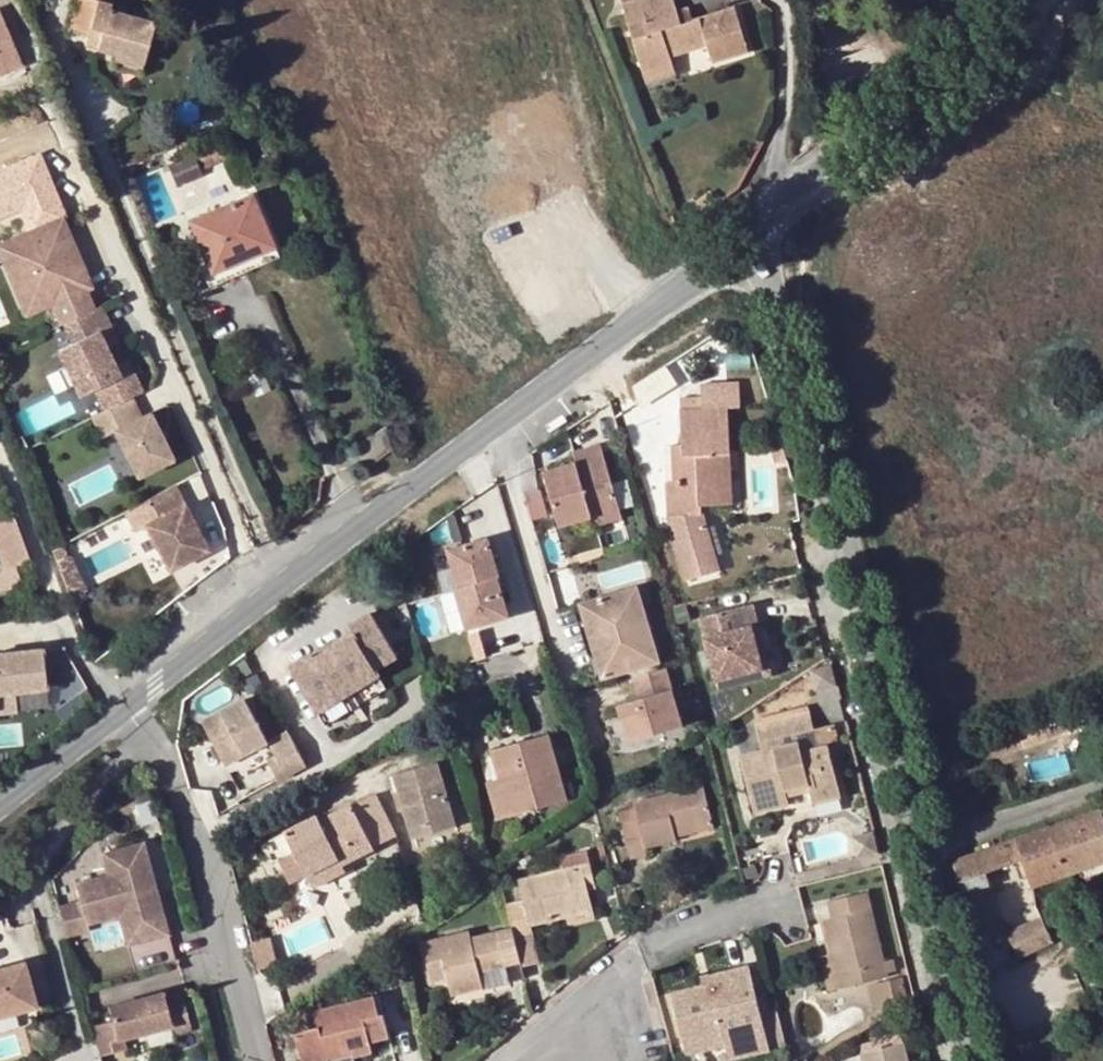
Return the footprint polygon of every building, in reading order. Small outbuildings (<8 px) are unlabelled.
[(88,36),(99,40),(96,49),(116,55),(143,63),(154,22),(111,9),(112,4),(108,2),(103,0),(76,0),(67,30),(88,36)] [(643,75),(673,65),(671,58),(706,47),(711,64),(749,52),(735,8),(691,20),(681,24),(676,10),(673,0),(619,0),(643,75)] [(688,7),(676,10),(681,24),(691,20),(688,7)] [(23,63),(0,11),(0,73),(23,63)] [(99,40),(88,36),(85,46),(96,49),(99,40)] [(143,63),(116,55),(113,66),(140,74),(143,63)] [(673,65),(643,75),(646,84),(676,75),(673,65)] [(196,155),(202,170),(231,158),(224,142),(196,155)] [(27,235),(60,221),(33,159),(0,173),(0,219),(17,212),(27,235)] [(188,221),(211,273),(274,246),(252,194),(188,221)] [(56,223),(6,247),(38,312),(48,332),(63,324),(92,310),(82,290),(88,287),(80,272),(76,274),(72,266),(76,263),(56,223)] [(274,246),(211,273),(202,277),(208,288),(279,258),(274,246)] [(6,247),(0,251),(0,278),(21,321),(38,312),(6,247)] [(76,274),(80,272),(76,263),(72,266),(76,274)] [(107,348),(119,342),(101,306),(92,310),(63,324),(73,344),(58,351),(66,367),(58,370),(67,389),(75,386),(80,397),(94,390),(104,411),(106,410),(131,398),(143,392),(132,370),(126,373),(122,363),(115,366),(107,348)] [(128,361),(122,363),(126,373),(132,370),(128,361)] [(728,407),(740,406),(739,381),(701,384),(702,396),(680,398),(683,448),(696,447),(697,455),(683,456),(685,480),(674,481),(666,481),(668,515),(677,514),(704,514),(703,504),(703,494),(725,493),(723,453),(730,453),(728,407)] [(1067,403),(1068,401),(1067,398),(1066,395),(1063,393),(1059,393),(1057,394),(1054,396),(1053,398),(1053,401),(1053,402),(1055,406),(1058,408),(1060,408),(1061,408),(1064,407),(1066,405),(1067,403)] [(131,398),(106,410),(114,428),(140,415),(131,398)] [(104,411),(91,417),(99,435),(114,428),(106,410),(104,411)] [(140,415),(114,428),(137,475),(174,459),(148,410),(140,415)] [(565,411),(549,422),(554,429),(570,418),(565,411)] [(623,516),(602,443),(575,451),(578,461),(545,471),(561,524),(593,515),(596,524),(623,516)] [(672,449),(674,481),(685,480),(683,456),(697,455),(696,447),(683,448),(672,449)] [(782,447),(770,450),(774,463),(786,459),(782,447)] [(703,494),(703,504),(732,503),(730,453),(723,453),(725,493),(703,494)] [(206,549),(174,484),(126,509),(136,528),(147,524),(168,568),(206,549)] [(668,515),(674,534),(680,531),(677,514),(668,515)] [(718,561),(704,514),(677,514),(680,531),(674,534),(685,571),(718,561)] [(28,567),(12,523),(0,527),(0,564),(4,576),(28,567)] [(509,616),(488,538),(449,550),(460,588),(456,589),(467,628),(509,616)] [(65,545),(56,549),(75,604),(84,601),(81,595),(92,589),(75,553),(71,552),(69,548),(65,545)] [(718,561),(685,571),(687,579),(720,570),(718,561)] [(638,588),(589,602),(601,648),(605,647),(612,675),(659,662),(638,588)] [(601,648),(589,602),(582,604),(603,678),(612,675),(605,647),(601,648)] [(754,628),(761,627),(755,605),(702,618),(719,690),(744,684),(743,675),(765,670),(754,628)] [(291,668),(300,683),(316,711),(378,675),(374,669),(393,658),(370,619),(352,630),(355,634),(314,658),(312,655),(291,668)] [(773,677),(761,627),(754,628),(765,670),(743,675),(744,684),(773,677)] [(352,630),(312,655),(314,658),(355,634),(352,630)] [(0,656),(0,695),(47,691),(44,652),(0,656)] [(681,727),(665,669),(633,678),(639,699),(618,706),(629,742),(681,727)] [(316,711),(300,683),(293,688),(314,723),(382,682),(378,675),(316,711)] [(248,701),(204,725),(227,767),(271,742),(248,701)] [(798,733),(815,729),(810,711),(755,724),(762,752),(740,757),(754,812),(789,803),(787,797),(810,792),(812,802),(842,796),(830,746),(819,747),(803,751),(798,733)] [(836,724),(815,729),(819,747),(830,746),(840,743),(836,724)] [(819,747),(815,729),(798,733),(803,751),(819,747)] [(288,732),(271,742),(279,757),(270,761),(280,781),(306,766),(288,732)] [(550,735),(498,749),(502,762),(495,764),(510,816),(568,800),(550,735)] [(502,762),(498,749),(487,752),(494,780),(488,782),(498,819),(510,816),(495,764),(502,762)] [(396,775),(400,792),(406,809),(411,827),(427,822),(430,834),(456,826),(438,764),(396,775)] [(677,842),(677,838),(674,825),(680,824),(681,829),(713,821),(703,786),(634,802),(635,809),(619,813),(630,859),(646,855),(646,849),(677,842)] [(406,809),(400,792),(393,794),(398,812),(406,809)] [(317,816),(269,840),(284,869),(299,862),(306,876),(339,859),(343,867),(375,850),(374,848),(396,837),(376,794),(354,805),(353,804),(320,820),(317,816)] [(955,862),(971,924),(999,917),(992,887),(987,874),(1023,860),(1034,889),(1102,863),(1102,810),(1102,809),(955,862)] [(674,825),(677,838),(715,829),(713,821),(681,829),(680,824),(674,825)] [(414,839),(430,834),(427,822),(411,827),(414,839)] [(78,883),(83,900),(89,922),(120,913),(129,943),(169,933),(144,841),(103,852),(109,873),(78,883)] [(339,859),(306,876),(313,889),(346,873),(343,867),(339,859)] [(512,928),(515,938),(532,934),(530,926),(567,917),(593,910),(589,891),(587,882),(594,880),(591,863),(520,881),(525,903),(507,907),(512,928)] [(596,889),(594,880),(587,882),(589,891),(596,889)] [(833,918),(825,920),(842,987),(888,976),(888,973),(885,961),(866,891),(828,901),(833,918)] [(89,922),(83,900),(60,906),(68,934),(90,928),(89,922)] [(593,910),(567,917),(568,925),(595,919),(593,910)] [(1041,915),(1008,932),(1020,959),(1055,941),(1041,915)] [(842,987),(825,920),(820,921),(828,954),(819,956),(828,990),(842,987)] [(506,968),(521,964),(515,938),(512,928),(471,939),(469,931),(421,943),(430,983),(446,980),(452,998),(485,990),(480,974),(506,968)] [(539,963),(532,934),(515,938),(521,964),(522,967),(539,963)] [(893,960),(885,961),(888,973),(896,971),(893,960)] [(14,964),(0,969),(0,1018),(29,1008),(14,964)] [(709,983),(701,985),(671,992),(683,1042),(721,1033),(723,1044),(728,1060),(769,1050),(747,965),(707,974),(709,983)] [(509,984),(506,968),(480,974),(485,990),(509,984)] [(699,976),(701,985),(709,983),(707,974),(699,976)] [(903,978),(869,986),(874,1006),(907,1000),(903,978)] [(114,1020),(93,1026),(101,1054),(128,1047),(126,1037),(173,1024),(175,1032),(193,1027),(184,995),(167,1000),(165,990),(110,1005),(114,1020)] [(379,995),(373,997),(379,1016),(384,1015),(379,995)] [(302,1060),(328,1060),(328,1059),(345,1054),(344,1048),(354,1045),(356,1057),(373,1053),(370,1042),(389,1037),(384,1015),(379,1016),(373,997),(316,1012),(319,1027),(295,1033),(302,1060)] [(860,1043),(862,1052),(904,1042),(902,1032),(860,1043)] [(721,1033),(683,1042),(685,1053),(723,1044),(721,1033)] [(904,1042),(862,1052),(864,1060),(909,1060),(904,1042)] [(345,1054),(347,1060),(356,1057),(354,1045),(344,1048),(345,1054)]
